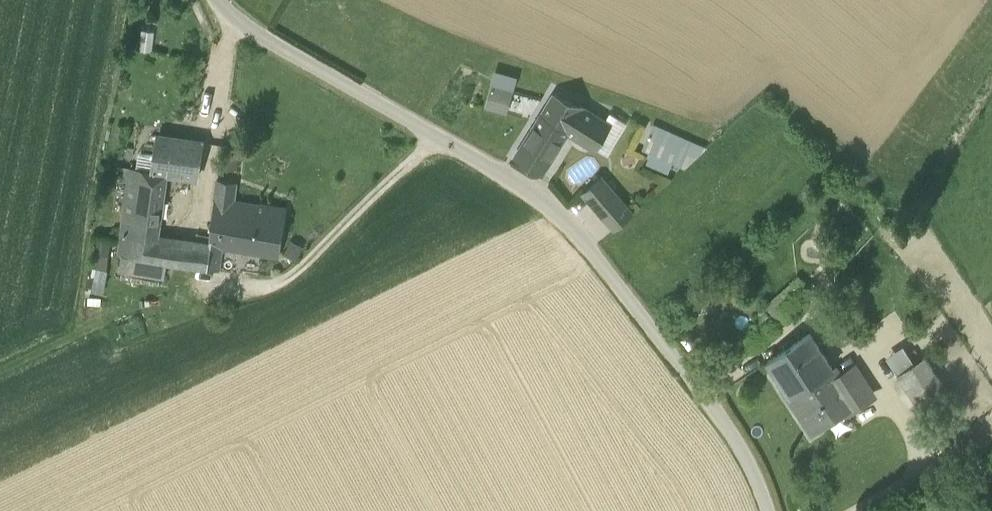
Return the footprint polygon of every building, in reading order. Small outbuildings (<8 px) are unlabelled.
[(490,110),(512,113),(515,95),(493,92),(490,110)] [(542,115),(569,132),(568,133),(592,148),(608,123),(583,107),(554,95),(542,115)] [(542,174),(568,133),(569,132),(542,115),(516,158),(542,174)] [(161,166),(198,171),(203,135),(162,129),(157,166),(161,166)] [(643,150),(683,168),(693,145),(665,132),(663,137),(651,132),(643,150)] [(137,227),(132,254),(171,260),(175,260),(178,242),(167,240),(168,234),(169,230),(156,228),(161,166),(157,166),(138,164),(133,226),(137,227)] [(584,193),(615,230),(633,214),(602,177),(584,193)] [(219,195),(238,198),(241,181),(225,179),(222,178),(219,195)] [(229,246),(280,254),(287,205),(238,198),(219,195),(212,241),(212,244),(229,246)] [(197,239),(168,234),(167,240),(178,242),(175,260),(193,263),(197,239)] [(111,266),(115,240),(99,237),(95,263),(111,266)] [(193,263),(225,268),(229,246),(212,244),(212,241),(197,239),(193,263)] [(168,274),(171,260),(132,254),(130,268),(168,274)] [(768,361),(791,396),(833,368),(810,333),(768,361)] [(898,374),(925,414),(951,396),(925,356),(898,374)] [(791,396),(813,430),(855,402),(843,383),(833,368),(791,396)] [(843,383),(855,402),(869,392),(857,373),(843,383)]
